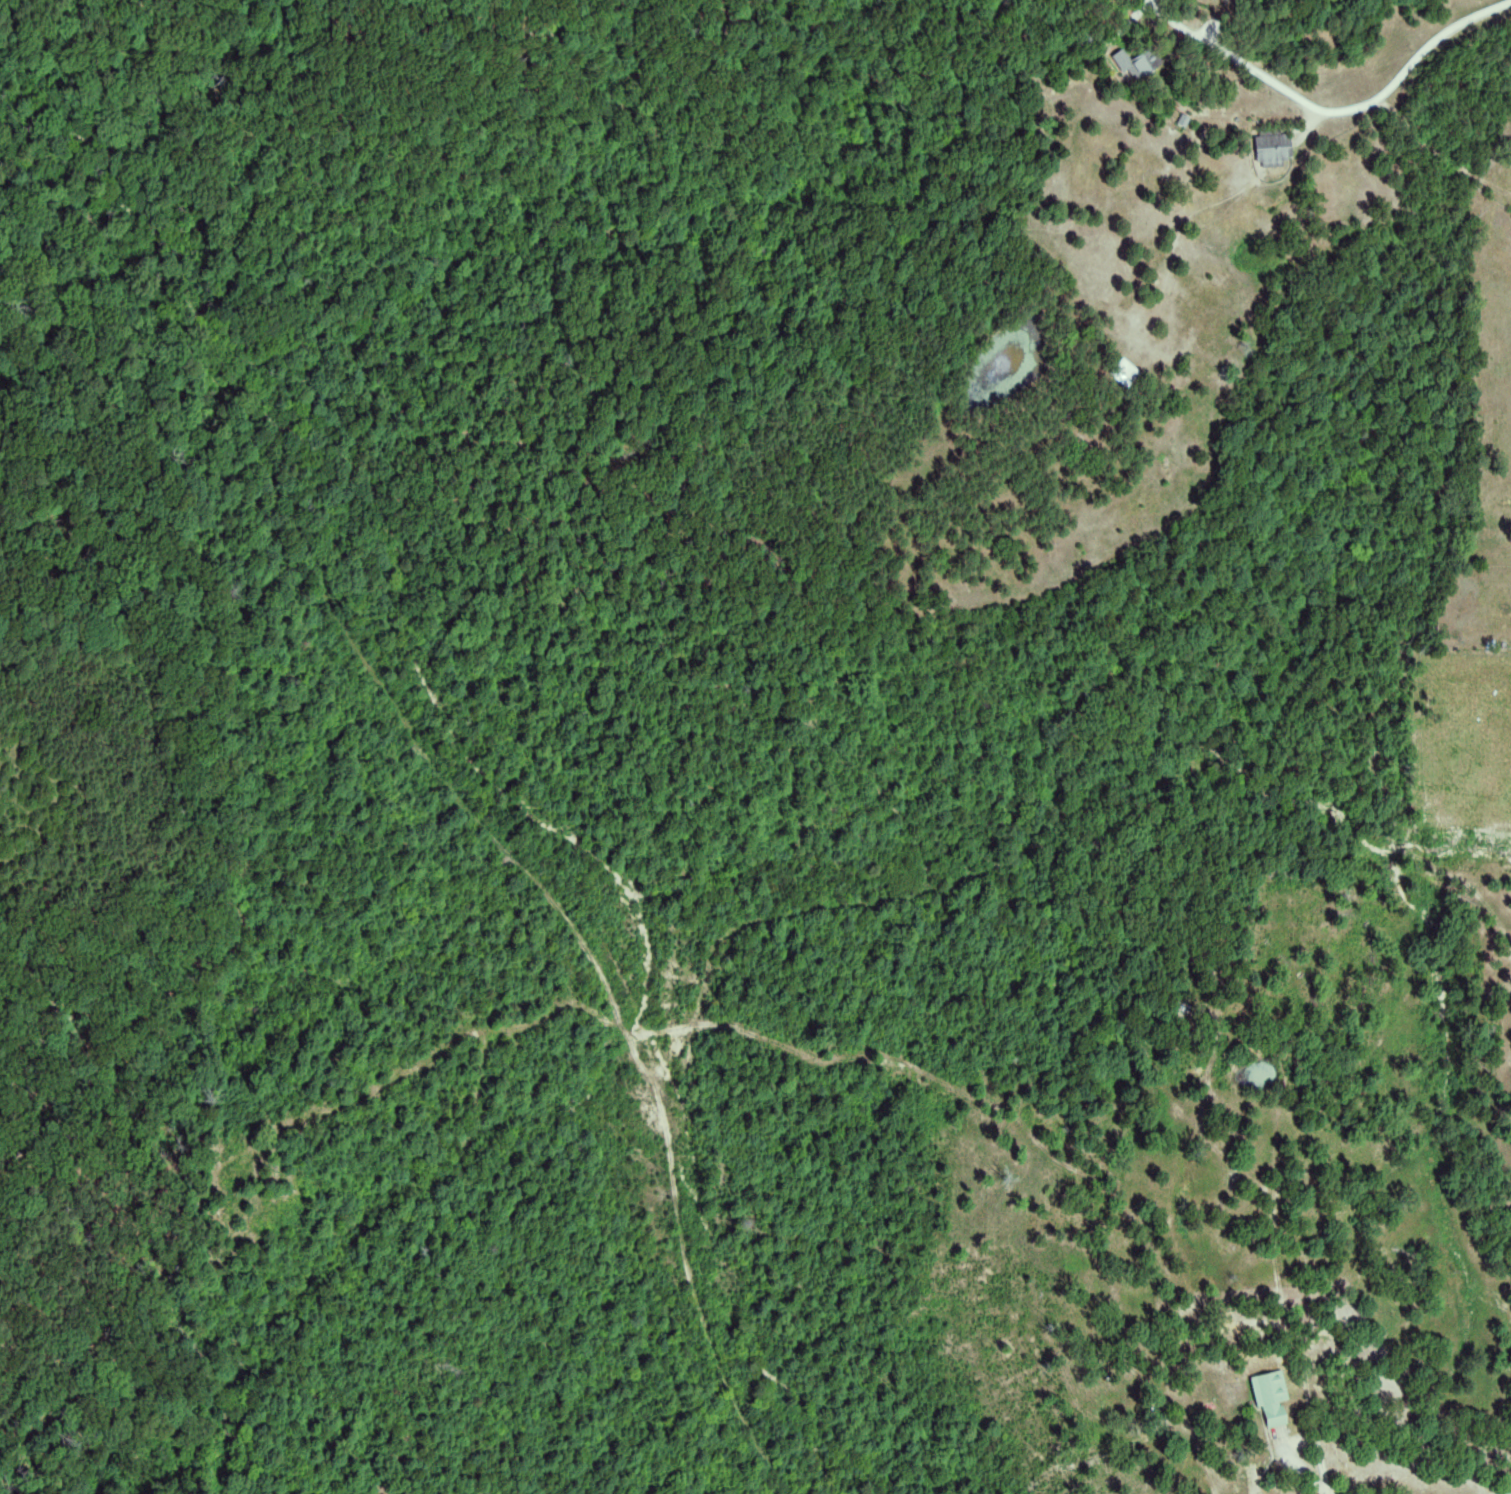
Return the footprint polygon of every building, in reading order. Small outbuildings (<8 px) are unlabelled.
[(1287,164),(1287,157),(1296,157),(1295,133),(1259,135),(1260,164),(1287,164)] [(1253,1377),(1260,1407),(1265,1406),(1270,1428),(1290,1424),(1284,1401),(1292,1399),(1285,1369),(1253,1377)]
